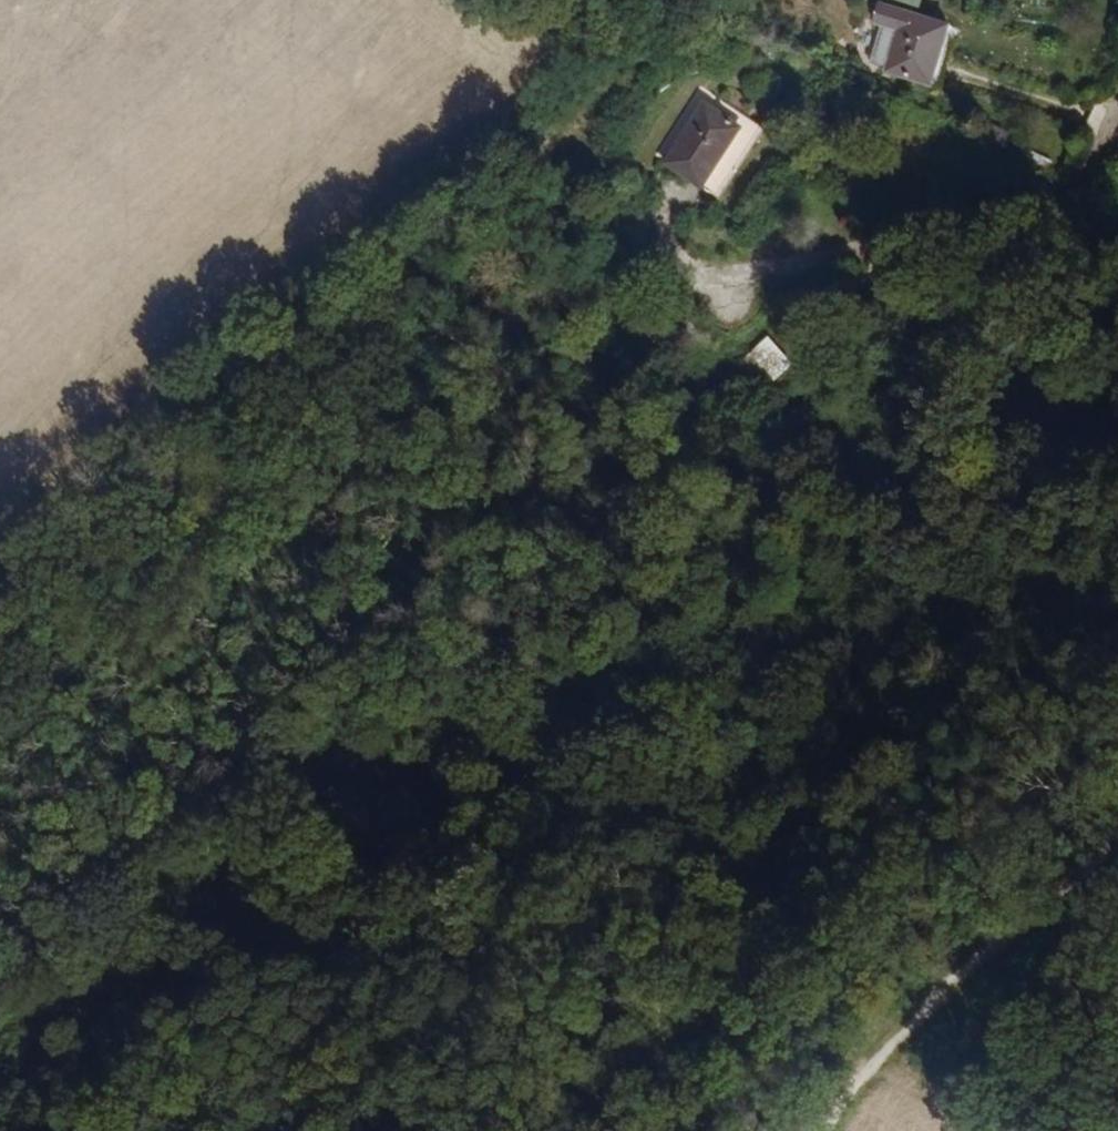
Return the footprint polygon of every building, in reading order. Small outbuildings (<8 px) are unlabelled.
[(942,83),(959,24),(889,5),(883,23),(890,31),(878,65),(942,83)] [(697,200),(732,136),(733,131),(712,120),(708,126),(676,110),(644,171),(697,200)] [(766,335),(738,360),(762,386),(789,361),(766,335)]
